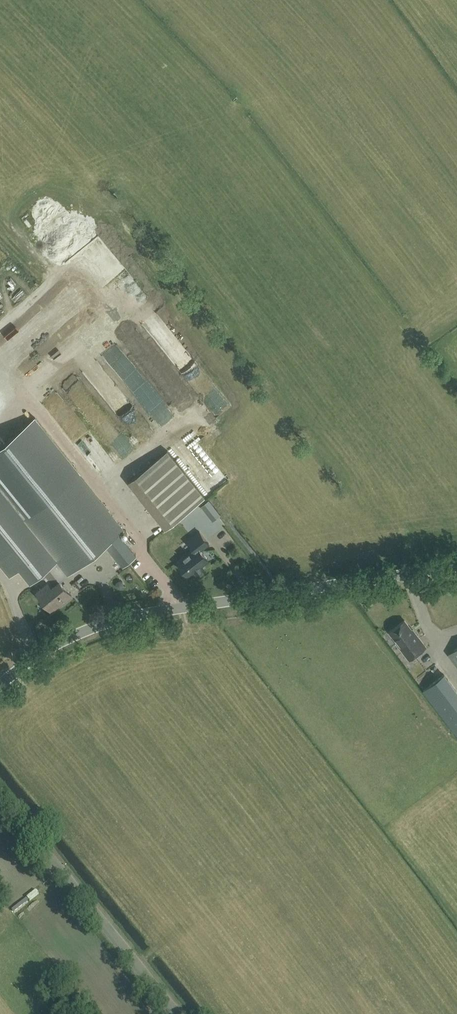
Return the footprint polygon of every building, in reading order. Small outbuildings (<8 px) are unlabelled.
[(109,448),(160,407),(148,392),(96,432),(109,448)] [(0,445),(0,561),(11,574),(20,567),(32,581),(36,577),(43,578),(46,575),(50,580),(37,591),(51,609),(59,603),(60,604),(72,595),(60,580),(105,543),(119,532),(123,529),(34,417),(0,445)] [(167,450),(127,481),(165,529),(205,497),(167,450)] [(100,460),(106,456),(103,451),(97,455),(100,460)] [(206,512),(214,506),(208,500),(201,506),(206,512)] [(188,575),(194,570),(196,573),(204,567),(202,565),(208,560),(201,550),(209,543),(200,531),(187,541),(193,549),(178,561),(188,575)] [(119,532),(105,543),(114,554),(123,564),(128,560),(136,554),(131,547),(127,543),(124,539),(119,532)] [(414,633),(404,620),(389,631),(398,642),(397,643),(409,659),(426,647),(418,636),(415,632),(414,633)] [(448,655),(456,666),(456,648),(448,655)] [(453,687),(440,671),(420,686),(432,703),(453,687)] [(446,720),(456,735),(456,712),(446,720)]
